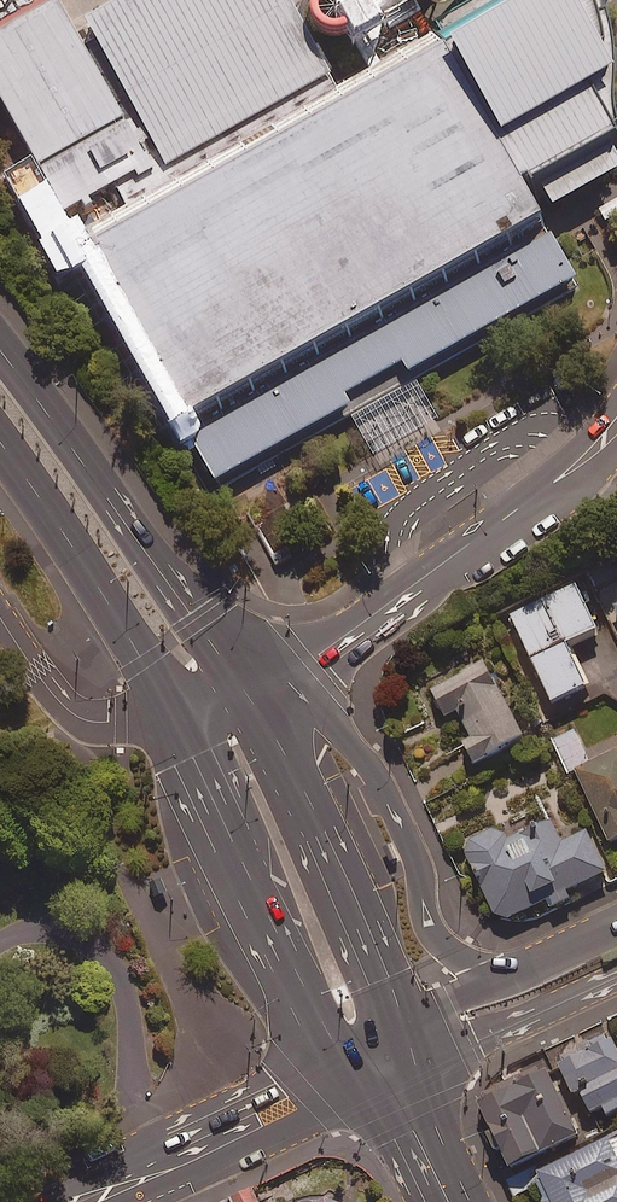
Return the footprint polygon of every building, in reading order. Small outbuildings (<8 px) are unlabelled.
[(211,485),(571,283),(534,218),(616,173),(616,166),(610,142),(607,110),(607,83),(605,54),(596,21),(586,0),(474,0),(425,27),(411,0),(346,0),(325,12),(347,49),(353,46),(367,69),(335,87),(285,0),(122,0),(71,28),(55,0),(33,0),(0,19),(0,106),(61,213),(112,185),(124,207),(75,234),(211,485)] [(600,634),(579,588),(513,619),(554,707),(593,689),(573,647),(600,634)] [(523,737),(483,659),(428,688),(443,717),(456,710),(471,738),(462,742),(473,763),(523,737)] [(574,731),(553,741),(568,773),(576,769),(609,841),(616,837),(616,746),(588,760),(574,731)] [(497,912),(509,917),(548,899),(553,910),(574,901),(568,889),(608,870),(589,831),(565,842),(552,816),(520,831),(514,818),(472,838),(466,854),(469,867),(475,875),(484,880),(484,893),(490,905),(497,912)] [(607,1034),(557,1059),(573,1091),(578,1089),(589,1112),(602,1106),(607,1115),(616,1110),(616,1054),(607,1034)] [(576,1136),(545,1070),(477,1102),(508,1168),(576,1136)] [(534,1175),(547,1201),(616,1201),(616,1135),(534,1175)] [(252,1187),(232,1196),(235,1201),(259,1201),(252,1187)]
